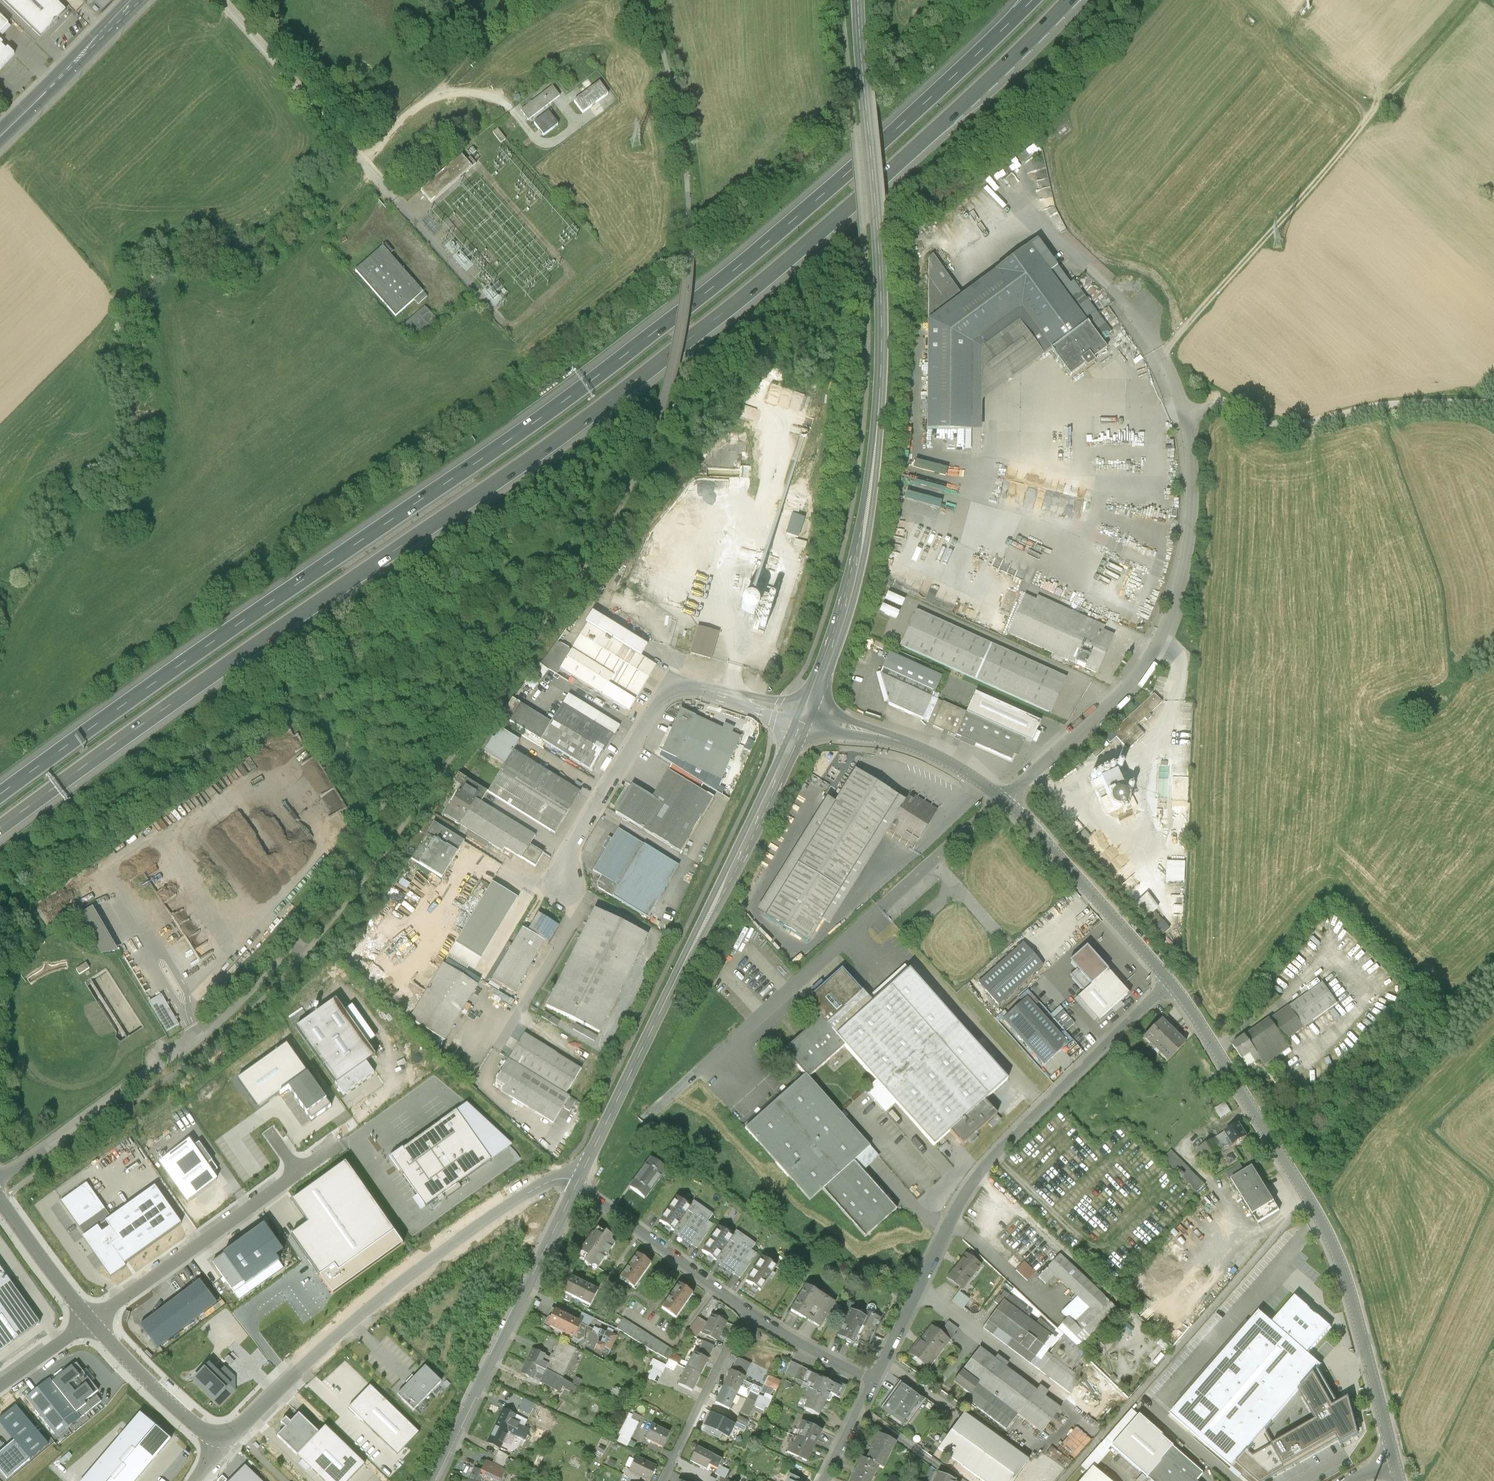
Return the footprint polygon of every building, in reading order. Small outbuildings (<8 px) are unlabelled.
[(41,38),(66,12),(54,0),(2,0),(41,38)] [(8,26),(0,17),(0,34),(8,26)] [(14,55),(8,49),(6,51),(1,46),(3,44),(0,41),(0,70),(14,55)] [(598,81),(573,101),(581,111),(606,91),(598,81)] [(519,111),(526,120),(558,95),(551,87),(519,111)] [(547,112),(533,123),(542,134),(556,124),(547,112)] [(496,128),(492,131),(500,142),(504,139),(496,128)] [(1010,166),(1015,175),(1025,170),(1022,164),(1042,154),(1039,148),(1017,158),(1019,162),(1010,166)] [(421,189),(431,200),(470,166),(460,155),(421,189)] [(1022,253),(1035,254),(1087,324),(1100,341),(1111,333),(1073,283),(1071,284),(1038,241),(1022,253)] [(426,295),(381,244),(353,268),(394,314),(411,299),(418,303),(426,295)] [(928,323),(927,431),(981,432),(981,403),(1051,350),(1087,324),(1035,254),(1022,253),(962,298),(928,323)] [(928,260),(928,323),(962,298),(932,258),(928,260)] [(422,305),(401,323),(415,338),(428,325),(427,322),(432,315),(422,305)] [(1100,341),(1087,324),(1051,350),(1052,350),(1050,353),(1054,358),(1057,358),(1071,376),(1084,366),(1086,369),(1095,363),(1092,360),(1106,350),(1100,341)] [(773,385),(768,401),(801,411),(806,395),(773,385)] [(947,472),(915,463),(912,472),(945,481),(947,472)] [(945,492),(915,484),(914,488),(944,496),(945,492)] [(941,505),(906,495),(903,503),(939,513),(941,505)] [(805,515),(774,513),(774,518),(804,521),(805,515)] [(904,602),(887,594),(884,602),(901,609),(904,602)] [(758,615),(755,627),(762,629),(770,600),(750,595),(745,611),(758,615)] [(1024,597),(1008,633),(1053,653),(1050,659),(1060,663),(1062,658),(1097,673),(1113,637),(1102,632),(1104,625),(1038,596),(1036,602),(1024,597)] [(899,614),(882,606),(879,614),(895,621),(899,614)] [(571,650),(558,671),(628,712),(656,667),(640,657),(647,646),(591,613),(584,624),(586,625),(571,650)] [(917,613),(902,647),(1048,713),(1064,679),(917,613)] [(718,633),(697,627),(689,654),(711,660),(718,633)] [(558,671),(571,650),(557,642),(538,664),(556,674),(558,671)] [(779,648),(769,645),(766,657),(776,659),(779,648)] [(894,657),(889,655),(880,675),(938,701),(940,695),(935,693),(941,678),(913,665),(915,660),(897,651),(894,657)] [(547,671),(538,664),(524,684),(533,690),(547,671)] [(880,675),(876,676),(884,704),(888,703),(889,705),(934,725),(943,703),(938,701),(880,675)] [(975,693),(966,713),(1025,740),(1035,744),(1040,734),(1036,732),(1040,722),(975,693)] [(1161,703),(1154,695),(1113,732),(1112,731),(1105,738),(1110,743),(1116,737),(1128,750),(1144,735),(1136,726),(1144,718),(1146,721),(1151,717),(1149,714),(1161,703)] [(509,722),(508,723),(591,773),(619,727),(568,696),(551,724),(519,705),(509,722)] [(509,722),(519,705),(520,704),(512,699),(499,716),(509,722)] [(966,713),(943,703),(934,725),(933,726),(956,736),(966,713)] [(663,751),(662,753),(721,779),(740,738),(731,734),(734,729),(724,724),(722,729),(681,711),(672,730),(663,751)] [(1025,740),(966,713),(956,736),(954,739),(959,741),(959,742),(974,749),(976,745),(1011,761),(1014,755),(1018,757),(1025,740)] [(663,751),(672,730),(668,728),(659,749),(663,751)] [(503,767),(512,752),(518,742),(498,731),(492,741),(490,740),(482,754),(503,767)] [(1104,751),(1100,747),(1092,754),(1095,758),(1104,751)] [(580,793),(512,752),(503,767),(487,794),(554,835),(580,793)] [(1167,762),(1161,762),(1161,766),(1157,765),(1155,799),(1157,799),(1157,810),(1168,810),(1170,766),(1167,766),(1167,762)] [(631,785),(615,812),(680,852),(713,798),(667,770),(651,797),(631,785)] [(835,804),(766,918),(809,944),(821,924),(831,930),(890,833),(908,803),(855,771),(835,804)] [(1105,782),(1102,777),(1091,783),(1094,788),(1105,782)] [(1188,778),(1173,777),(1172,804),(1187,804),(1188,778)] [(1105,781),(1111,793),(1114,792),(1117,791),(1111,779),(1105,781)] [(475,800),(480,803),(486,793),(465,781),(462,785),(478,795),(475,800)] [(504,849),(534,868),(542,855),(529,847),(535,836),(480,803),(475,800),(478,795),(462,785),(442,817),(459,827),(488,844),(501,853),(504,849)] [(1052,801),(1045,794),(1036,802),(1044,810),(1052,801)] [(937,810),(912,796),(908,803),(890,833),(914,848),(937,810)] [(766,918),(835,804),(827,799),(757,912),(766,918)] [(1134,815),(1129,807),(1122,810),(1115,814),(1119,822),(1134,815)] [(431,824),(409,862),(440,881),(449,866),(451,868),(456,860),(453,859),(462,843),(431,824)] [(485,848),(488,844),(459,827),(456,831),(485,848)] [(678,866),(618,830),(612,840),(608,838),(602,848),(606,850),(593,871),(601,876),(596,884),(597,888),(647,918),(678,866)] [(1091,837),(1084,830),(1074,839),(1080,847),(1091,837)] [(1185,861),(1166,861),(1166,881),(1184,881),(1185,861)] [(516,899),(491,884),(455,942),(481,958),(516,899)] [(1158,908),(1145,893),(1132,905),(1152,928),(1161,920),(1153,911),(1158,908)] [(94,909),(80,919),(102,956),(120,952),(94,909)] [(648,935),(595,909),(546,1009),(599,1035),(648,935)] [(559,927),(537,914),(526,933),(544,944),(547,946),(559,927)] [(526,933),(522,930),(491,980),(513,993),(544,944),(526,933)] [(481,958),(455,942),(448,954),(468,967),(473,970),(481,958)] [(978,983),(997,1005),(1041,966),(1035,960),(1031,955),(1021,945),(978,983)] [(1074,971),(1087,986),(1106,971),(1083,946),(1066,962),(1074,971)] [(468,967),(448,954),(445,960),(465,972),(468,967)] [(90,969),(86,964),(76,971),(79,976),(90,969)] [(805,995),(821,1013),(834,1029),(871,997),(842,964),(805,995)] [(834,1029),(844,1042),(886,1085),(891,1091),(934,1139),(949,1125),(982,1095),(1006,1073),(907,964),(871,997),(834,1029)] [(442,965),(407,1021),(442,1043),(477,987),(442,965)] [(1068,977),(1081,992),(1087,986),(1074,971),(1068,977)] [(1106,971),(1087,986),(1081,992),(1074,998),(1096,1023),(1127,995),(1106,971)] [(1323,983),(1290,1008),(1305,1028),(1338,1004),(1323,983)] [(147,1001),(166,1033),(182,1023),(163,991),(147,1001)] [(1002,1020),(1041,1064),(1045,1061),(1053,1054),(1065,1043),(1026,999),(1002,1020)] [(335,1000),(296,1028),(335,1084),(366,1062),(375,1055),(335,1000)] [(1288,1006),(1270,1020),(1286,1042),(1305,1028),(1290,1008),(1288,1006)] [(1065,1011),(1055,1020),(1066,1033),(1076,1024),(1065,1011)] [(805,1070),(808,1073),(844,1042),(834,1029),(821,1013),(802,1029),(784,1045),(805,1070)] [(1269,1019),(1243,1038),(1259,1060),(1264,1067),(1290,1047),(1286,1042),(1270,1020),(1269,1019)] [(1162,1020),(1143,1038),(1167,1063),(1186,1045),(1162,1020)] [(529,1037),(524,1034),(509,1061),(566,1094),(582,1069),(529,1037)] [(1243,1038),(1229,1049),(1240,1064),(1242,1062),(1248,1057),(1251,1060),(1252,1059),(1255,1063),(1259,1060),(1243,1038)] [(331,1107),(287,1045),(237,1080),(258,1109),(280,1094),(280,1095),(289,1089),(311,1121),(331,1107)] [(1248,1057),(1242,1062),(1247,1068),(1255,1063),(1252,1059),(1251,1060),(1248,1057)] [(501,1093),(553,1124),(569,1096),(566,1094),(509,1061),(496,1082),(505,1087),(501,1093)] [(366,1062),(335,1084),(343,1095),(374,1073),(366,1062)] [(805,1070),(746,1125),(809,1196),(820,1184),(853,1155),(869,1141),(854,1125),(847,1119),(808,1073),(805,1070)] [(1222,1085),(1217,1077),(1213,1080),(1217,1087),(1222,1085)] [(982,1095),(949,1125),(963,1138),(997,1109),(982,1095)] [(402,1148),(390,1157),(402,1174),(418,1195),(413,1198),(421,1210),(444,1193),(447,1198),(462,1187),(459,1183),(512,1145),(467,1103),(403,1149),(402,1148)] [(1232,1113),(1225,1103),(1215,1109),(1221,1119),(1232,1113)] [(1250,1139),(1240,1123),(1196,1149),(1204,1164),(1221,1154),(1218,1149),(1231,1141),(1235,1148),(1250,1139)] [(189,1141),(159,1162),(187,1201),(217,1180),(212,1173),(193,1147),(189,1141)] [(199,1143),(193,1147),(212,1173),(218,1169),(199,1143)] [(1207,1186),(1171,1151),(1163,1159),(1198,1195),(1207,1186)] [(853,1155),(820,1184),(865,1234),(895,1205),(871,1174),(853,1155)] [(644,1199),(665,1169),(651,1159),(630,1188),(644,1199)] [(292,1201),(308,1223),(291,1235),(333,1293),(404,1243),(345,1163),(292,1201)] [(1232,1180),(1245,1172),(1241,1165),(1226,1174),(1229,1181),(1232,1180)] [(1245,1172),(1232,1180),(1257,1222),(1279,1209),(1253,1167),(1245,1172)] [(85,1236),(111,1218),(87,1183),(61,1202),(85,1236)] [(181,1223),(155,1186),(111,1218),(85,1236),(83,1237),(111,1277),(126,1266),(124,1264),(181,1223)] [(689,1207),(676,1197),(659,1221),(673,1231),(674,1231),(690,1207),(689,1207)] [(690,1207),(674,1231),(679,1234),(677,1237),(691,1246),(692,1245),(702,1229),(713,1214),(694,1201),(689,1207),(690,1207)] [(223,1253),(212,1261),(234,1292),(245,1284),(279,1260),(276,1255),(283,1250),(265,1224),(223,1253)] [(597,1226),(577,1254),(584,1259),(582,1261),(591,1267),(592,1265),(597,1268),(604,1258),(607,1258),(608,1256),(608,1253),(616,1240),(597,1226)] [(732,1236),(718,1227),(702,1251),(716,1261),(733,1237),(732,1236)] [(707,1233),(702,1229),(692,1245),(697,1248),(707,1233)] [(733,1237),(716,1261),(721,1264),(719,1267),(733,1276),(734,1274),(745,1259),(755,1244),(736,1230),(732,1236),(733,1237)] [(981,1264),(965,1252),(957,1263),(946,1276),(962,1288),(981,1264)] [(651,1264),(636,1253),(618,1278),(633,1289),(651,1264)] [(1068,1315),(1058,1327),(1080,1348),(1118,1309),(1060,1253),(1048,1266),(1056,1273),(1078,1295),(1089,1306),(1075,1321),(1068,1315)] [(776,1267),(762,1257),(745,1282),(760,1291),(776,1267)] [(745,1259),(734,1274),(740,1278),(750,1263),(745,1259)] [(1026,1260),(1017,1269),(1029,1281),(1038,1271),(1026,1260)] [(1056,1273),(1048,1266),(1039,1276),(1047,1283),(1056,1273)] [(40,1323),(0,1267),(0,1351),(40,1323)] [(572,1295),(591,1305),(598,1289),(571,1276),(564,1291),(572,1295)] [(217,1302),(200,1279),(140,1325),(157,1347),(217,1302)] [(693,1293),(678,1283),(661,1308),(676,1318),(693,1293)] [(1013,1285),(982,1327),(1030,1363),(1054,1331),(1042,1320),(1045,1316),(1013,1285)] [(895,1286),(888,1291),(895,1298),(901,1293),(895,1286)] [(791,1312),(805,1320),(820,1295),(805,1287),(791,1312)] [(959,1290),(952,1300),(963,1308),(970,1299),(959,1290)] [(569,1301),(572,1295),(564,1291),(561,1297),(569,1301)] [(834,1303),(820,1295),(805,1320),(819,1328),(834,1303)] [(1089,1306),(1078,1295),(1063,1310),(1068,1315),(1075,1321),(1089,1306)] [(1273,1323),(1259,1311),(1170,1413),(1232,1467),(1237,1462),(1247,1450),(1299,1390),(1314,1373),(1318,1367),(1321,1365),(1308,1353),(1330,1327),(1295,1296),(1273,1323)] [(875,1336),(883,1320),(874,1316),(876,1312),(875,1309),(874,1307),(872,1307),(870,1307),(868,1308),(864,1318),(867,1320),(863,1331),(875,1336)] [(553,1308),(545,1323),(578,1340),(584,1337),(586,1324),(553,1308)] [(610,1316),(619,1323),(623,1317),(614,1311),(610,1316)] [(707,1321),(701,1332),(718,1340),(727,1320),(711,1312),(707,1321)] [(864,1318),(851,1312),(838,1340),(854,1348),(863,1331),(867,1320),(864,1318)] [(592,1317),(584,1313),(581,1321),(589,1324),(592,1317)] [(687,1332),(696,1337),(700,1331),(701,1332),(707,1321),(698,1316),(687,1332)] [(674,1350),(623,1317),(619,1323),(616,1328),(667,1359),(674,1350)] [(949,1320),(945,1325),(954,1332),(958,1327),(949,1320)] [(919,1339),(909,1351),(928,1367),(952,1339),(941,1330),(932,1323),(919,1339)] [(945,1325),(941,1330),(952,1339),(956,1334),(954,1332),(945,1325)] [(1054,1331),(1030,1363),(1070,1393),(1083,1377),(1080,1375),(1086,1354),(1057,1328),(1054,1331)] [(616,1335),(606,1330),(599,1343),(596,1341),(592,1348),(600,1351),(602,1347),(609,1350),(616,1335)] [(753,1340),(761,1338),(759,1330),(752,1331),(753,1340)] [(551,1356),(545,1353),(542,1359),(549,1362),(545,1369),(562,1378),(577,1348),(559,1339),(551,1356)] [(996,1356),(980,1345),(954,1380),(970,1392),(966,1398),(1006,1428),(1017,1414),(1042,1432),(1061,1406),(1046,1394),(1050,1389),(1041,1383),(1037,1388),(1007,1365),(1009,1362),(998,1353),(996,1356)] [(532,1347),(525,1359),(545,1369),(549,1362),(542,1359),(545,1353),(532,1347)] [(672,1352),(669,1359),(677,1363),(680,1357),(672,1352)] [(692,1352),(685,1368),(701,1375),(708,1360),(692,1352)] [(665,1366),(666,1364),(652,1357),(649,1365),(652,1366),(647,1377),(657,1382),(665,1366)] [(729,1369),(744,1376),(750,1364),(735,1357),(729,1369)] [(525,1359),(519,1371),(539,1381),(545,1369),(525,1359)] [(666,1364),(665,1366),(674,1370),(677,1363),(669,1359),(666,1364)] [(806,1384),(807,1380),(812,1371),(791,1361),(786,1371),(797,1376),(796,1379),(802,1382),(806,1384)] [(77,1362),(52,1382),(76,1412),(86,1404),(86,1403),(90,1400),(88,1398),(98,1390),(77,1362)] [(209,1365),(194,1380),(220,1404),(234,1390),(234,1378),(224,1368),(218,1374),(209,1365)] [(441,1382),(425,1366),(397,1395),(414,1411),(441,1382)] [(1247,1450),(1237,1462),(1232,1467),(1248,1480),(1265,1480),(1337,1439),(1340,1444),(1359,1433),(1349,1397),(1339,1403),(1336,1398),(1318,1367),(1314,1373),(1299,1390),(1315,1420),(1272,1445),(1254,1456),(1247,1450)] [(693,1392),(701,1375),(685,1368),(677,1385),(693,1392)] [(545,1369),(539,1381),(559,1392),(562,1386),(570,1390),(573,1384),(571,1383),(562,1378),(545,1369)] [(744,1376),(729,1369),(721,1386),(736,1393),(746,1398),(750,1390),(753,1386),(745,1382),(747,1378),(744,1376)] [(811,1382),(807,1390),(826,1399),(830,1391),(833,1393),(841,1397),(847,1385),(842,1382),(841,1386),(812,1371),(807,1380),(811,1382)] [(1125,1393),(1105,1373),(1097,1382),(1117,1401),(1125,1393)] [(575,1375),(571,1383),(573,1384),(578,1387),(582,1379),(575,1375)] [(781,1380),(769,1375),(765,1384),(769,1386),(776,1390),(781,1380)] [(49,1378),(26,1397),(57,1436),(101,1400),(97,1394),(90,1400),(86,1403),(86,1404),(76,1412),(52,1382),(49,1378)] [(925,1397),(900,1379),(880,1406),(906,1424),(925,1397)] [(784,1383),(785,1388),(792,1386),(791,1383),(785,1380),(784,1383)] [(806,1384),(802,1382),(800,1387),(807,1390),(811,1382),(807,1380),(806,1384)] [(1106,1394),(1088,1380),(1085,1383),(1103,1397),(1106,1394)] [(1080,1383),(1073,1392),(1086,1402),(1093,1393),(1080,1383)] [(573,1384),(570,1390),(574,1393),(578,1387),(573,1384)] [(370,1385),(348,1408),(397,1455),(419,1432),(370,1385)] [(736,1393),(721,1386),(714,1401),(729,1408),(736,1393)] [(776,1390),(769,1386),(766,1392),(773,1396),(776,1390)] [(750,1390),(746,1398),(755,1403),(766,1408),(770,1400),(750,1390)] [(826,1399),(807,1390),(804,1397),(807,1399),(803,1407),(818,1415),(826,1399)] [(807,1399),(804,1397),(802,1396),(798,1404),(803,1407),(807,1399)] [(755,1403),(746,1398),(740,1411),(749,1415),(754,1406),(755,1403)] [(755,1403),(754,1406),(764,1411),(766,1408),(755,1403)] [(0,1418),(0,1424),(14,1440),(30,1459),(48,1443),(16,1405),(0,1418)] [(502,1408),(497,1419),(511,1426),(516,1429),(519,1423),(520,1421),(514,1419),(517,1415),(502,1408)] [(965,1410),(947,1433),(936,1425),(928,1435),(937,1441),(938,1440),(941,1442),(939,1446),(986,1480),(1013,1480),(1030,1458),(965,1410)] [(620,1434),(630,1439),(639,1421),(631,1417),(633,1414),(629,1412),(618,1433),(620,1434)] [(634,1412),(633,1414),(631,1417),(639,1421),(641,1416),(634,1412)] [(82,1480),(136,1480),(171,1439),(140,1413),(82,1480)] [(285,1427),(277,1436),(297,1455),(319,1433),(299,1413),(291,1422),(286,1418),(281,1423),(285,1427)] [(734,1426),(710,1414),(705,1426),(706,1426),(722,1434),(728,1437),(734,1426)] [(748,1420),(738,1415),(735,1421),(745,1426),(748,1420)] [(1136,1417),(1110,1447),(1150,1480),(1197,1480),(1203,1474),(1136,1417)] [(497,1419),(486,1442),(500,1449),(508,1433),(511,1426),(497,1419)] [(801,1420),(793,1435),(814,1445),(821,1429),(801,1420)] [(519,1423),(516,1429),(527,1434),(530,1428),(519,1423)] [(535,1425),(533,1430),(542,1434),(544,1429),(535,1425)] [(653,1425),(645,1439),(663,1448),(670,1433),(653,1425)] [(1077,1456),(1093,1438),(1078,1425),(1062,1443),(1077,1456)] [(297,1455),(302,1460),(298,1464),(306,1472),(311,1468),(324,1480),(349,1480),(365,1465),(325,1426),(319,1433),(297,1455)] [(511,1426),(508,1433),(524,1441),(527,1434),(516,1429),(511,1426)] [(722,1434),(706,1426),(703,1432),(719,1440),(722,1434)] [(896,1441),(878,1432),(864,1458),(879,1465),(883,1468),(896,1441)] [(620,1434),(617,1441),(627,1446),(630,1439),(620,1434)] [(807,1461),(814,1445),(793,1435),(786,1451),(807,1461)] [(0,1452),(0,1471),(6,1478),(30,1459),(14,1440),(0,1452)] [(696,1445),(688,1460),(705,1469),(708,1464),(717,1468),(719,1464),(722,1458),(696,1445)] [(1086,1460),(1093,1465),(1094,1467),(1105,1455),(1097,1448),(1086,1460)] [(498,1450),(495,1456),(505,1461),(508,1455),(498,1450)] [(636,1454),(628,1470),(641,1476),(650,1480),(657,1465),(636,1454)] [(495,1456),(493,1462),(502,1467),(505,1461),(495,1456)] [(848,1480),(871,1480),(879,1465),(864,1458),(860,1456),(848,1480)] [(467,1479),(471,1480),(482,1480),(483,1478),(489,1480),(499,1480),(506,1468),(502,1467),(493,1462),(485,1458),(480,1468),(474,1465),(467,1479)] [(571,1458),(569,1463),(577,1467),(579,1462),(571,1458)] [(616,1461),(610,1458),(607,1464),(613,1467),(616,1461)] [(505,1461),(502,1467),(506,1468),(511,1471),(510,1473),(516,1475),(519,1469),(514,1466),(514,1465),(505,1461)] [(719,1464),(717,1468),(714,1473),(724,1478),(729,1469),(719,1464)] [(230,1480),(262,1480),(245,1465),(230,1480)] [(1094,1467),(1093,1465),(1079,1480),(1111,1480),(1094,1467)] [(641,1476),(628,1470),(626,1469),(624,1474),(638,1480),(641,1476)] [(937,1472),(933,1480),(956,1480),(937,1472)]
